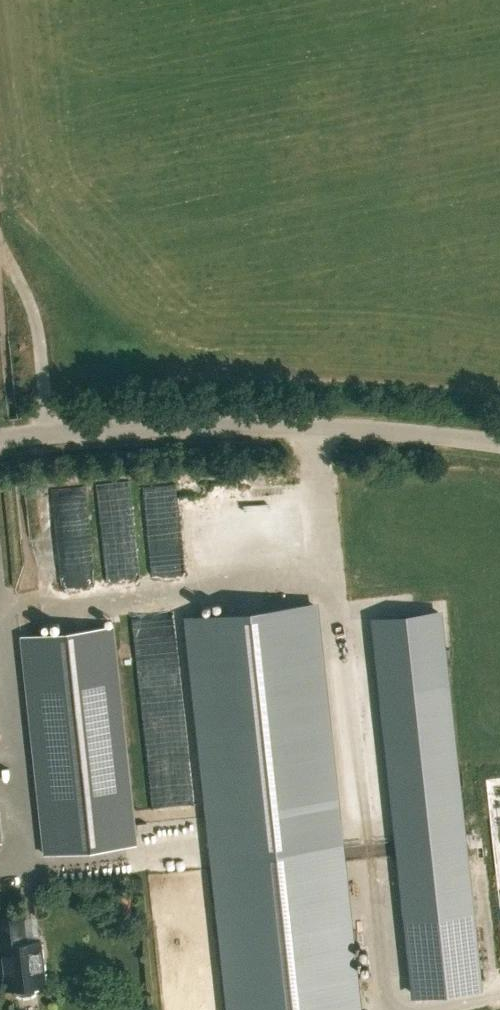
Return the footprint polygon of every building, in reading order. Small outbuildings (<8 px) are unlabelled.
[(182,493),(150,495),(156,577),(189,574),(182,493)] [(106,500),(110,525),(141,519),(136,494),(106,500)] [(55,501),(60,588),(73,587),(73,578),(96,577),(95,553),(86,554),(84,508),(72,509),(72,500),(55,501)] [(231,1009),(358,1009),(314,605),(189,618),(231,1009)] [(438,611),(376,618),(416,996),(478,989),(438,611)] [(21,636),(44,853),(137,843),(113,626),(21,636)] [(118,915),(129,915),(130,897),(118,896),(118,915)] [(23,995),(30,995),(35,991),(35,985),(44,984),(40,941),(28,942),(25,916),(0,918),(0,962),(4,962),(7,988),(17,987),(17,993),(23,995)]
